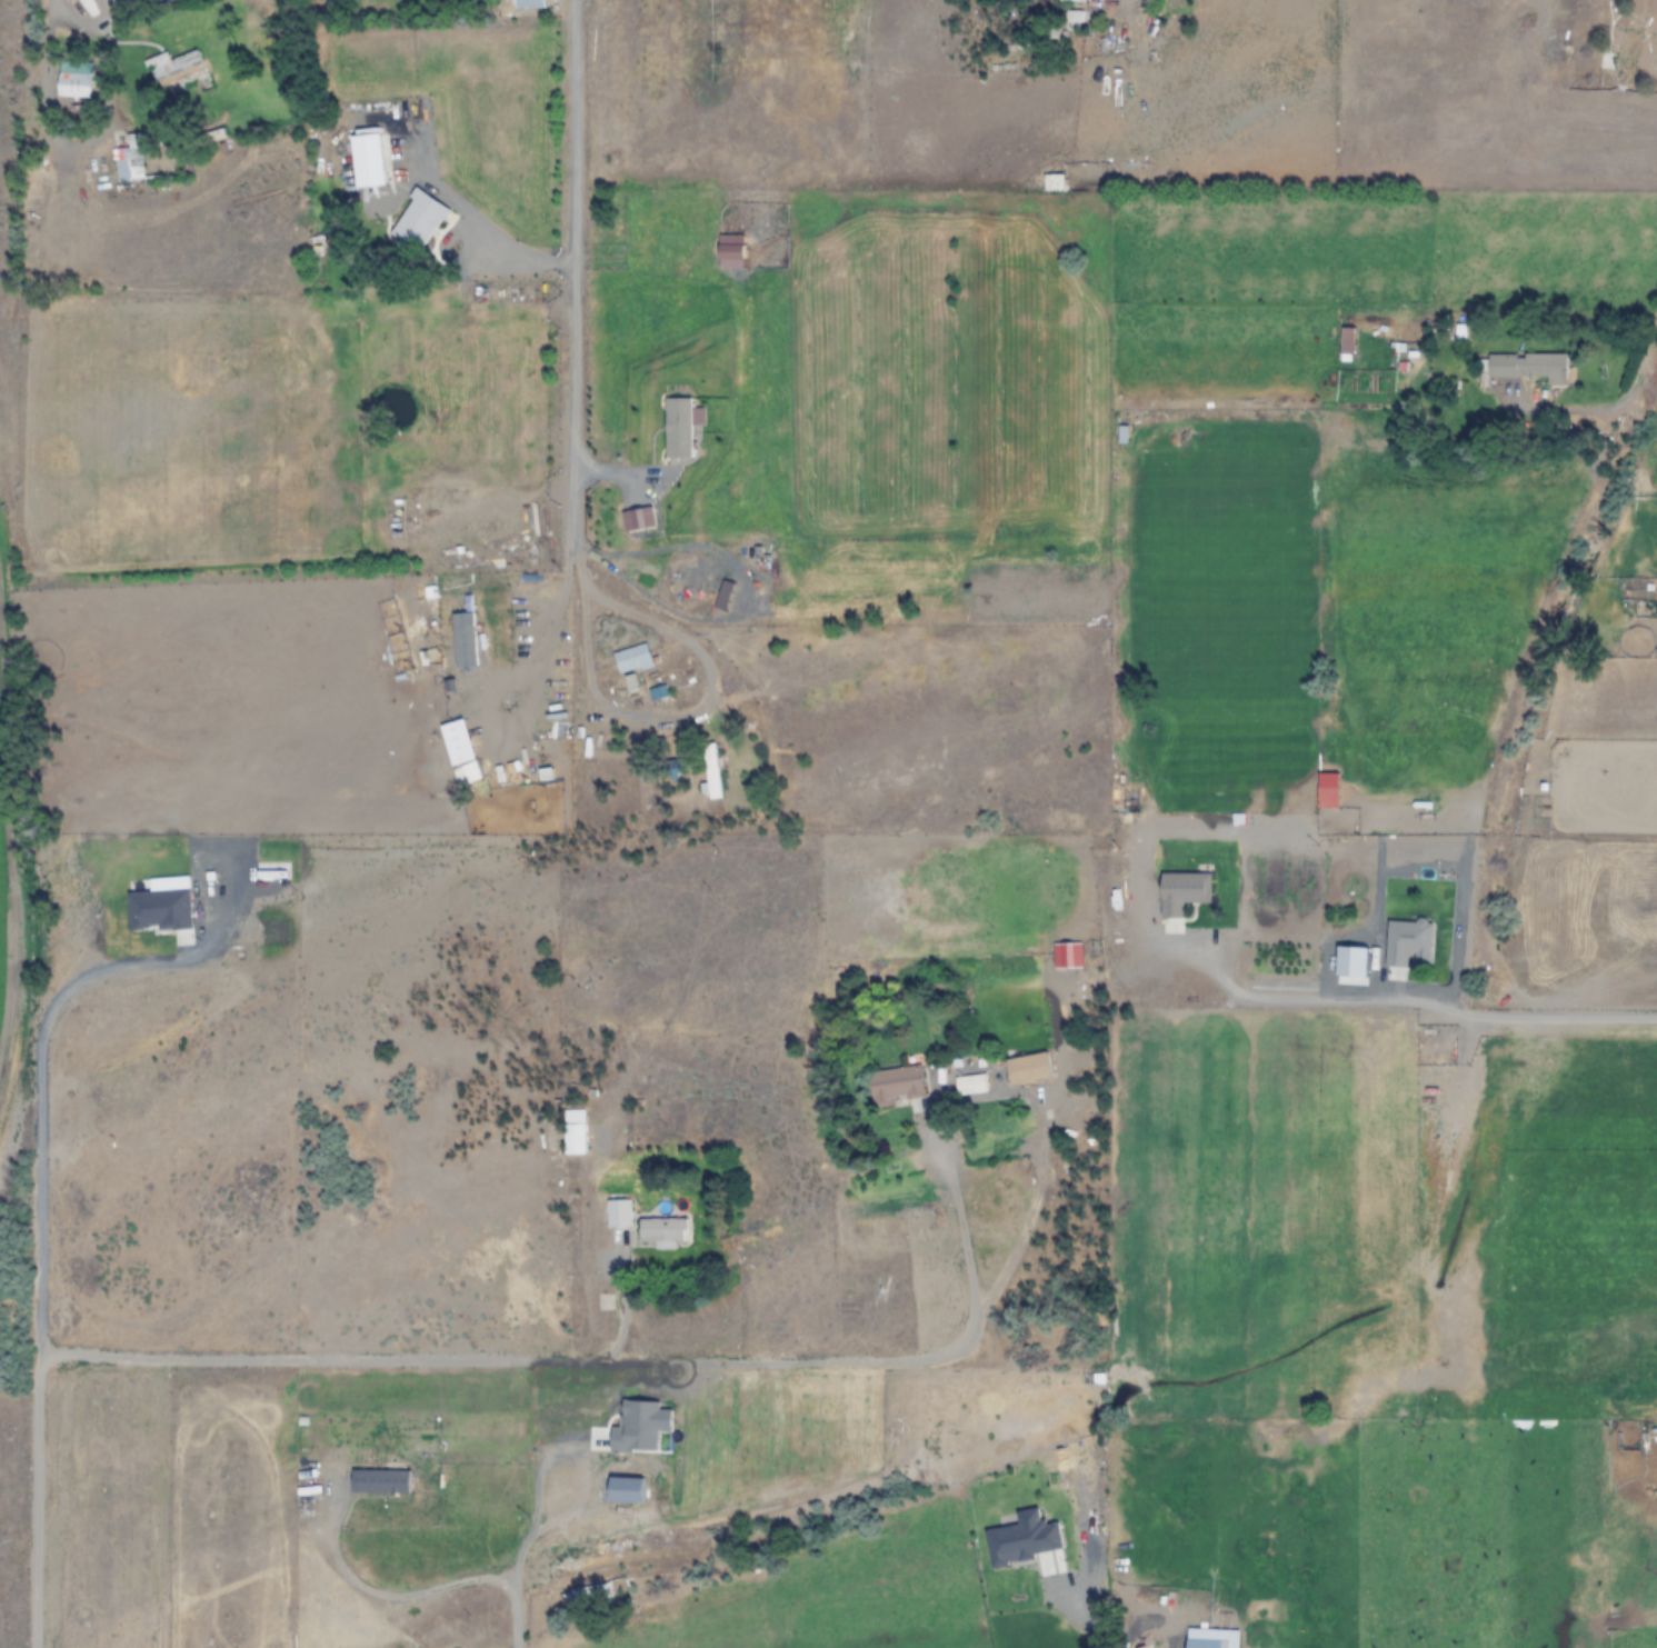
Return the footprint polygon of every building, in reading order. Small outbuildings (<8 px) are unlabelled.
[(1637,28),(1614,27),(1613,53),(1601,53),(1600,69),(1612,69),(1612,83),(1635,83),(1637,28)] [(171,60),(168,53),(146,61),(156,88),(207,70),(199,50),(171,60)] [(93,98),(93,62),(59,62),(59,98),(93,98)] [(350,137),(356,189),(389,185),(383,133),(350,137)] [(117,183),(145,181),(143,134),(130,135),(130,148),(116,149),(117,183)] [(1065,175),(1045,175),(1045,191),(1065,191),(1065,175)] [(443,217),(414,198),(391,232),(419,251),(443,217)] [(1548,378),(1548,385),(1568,385),(1568,353),(1488,353),(1488,378),(1548,378)] [(1129,426),(1119,426),(1119,443),(1129,443),(1129,426)] [(654,665),(648,643),(614,654),(621,676),(654,665)] [(705,744),(708,800),(722,799),(718,743),(705,744)] [(1162,919),(1195,919),(1195,903),(1212,903),(1212,873),(1162,873),(1162,919)] [(1388,920),(1386,964),(1431,966),(1433,922),(1388,920)] [(869,1071),(872,1105),(925,1099),(922,1066),(869,1071)] [(564,1154),(587,1154),(587,1110),(564,1110),(564,1154)] [(632,1226),(632,1200),(607,1200),(607,1226),(632,1226)] [(639,1218),(639,1242),(686,1242),(686,1218),(639,1218)] [(562,1590),(565,1613),(616,1606),(613,1583),(562,1590)] [(1229,1639),(1186,1639),(1186,1647),(1229,1647),(1229,1639)]
